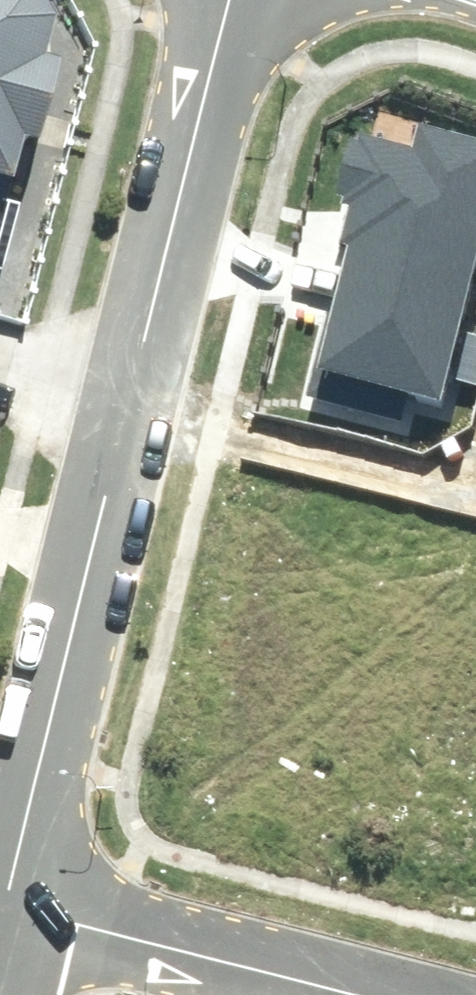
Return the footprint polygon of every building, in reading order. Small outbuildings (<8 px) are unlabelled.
[(32,7),(11,0),(0,0),(0,194),(11,160),(18,163),(56,45),(32,7)]
